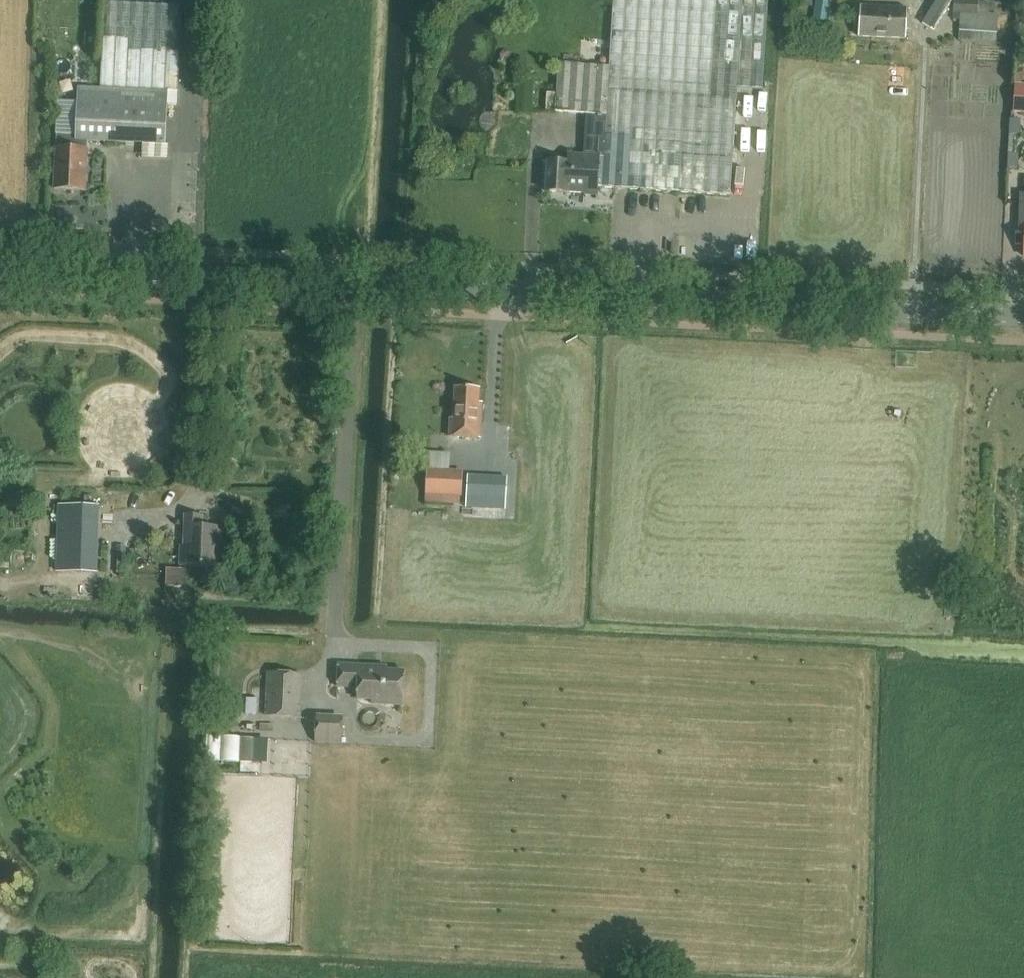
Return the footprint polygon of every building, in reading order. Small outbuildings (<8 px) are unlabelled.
[(586,115),(585,138),(605,140),(604,158),(598,158),(567,156),(566,163),(547,162),(546,192),(567,194),(567,192),(584,193),(584,187),(730,196),(737,88),(763,90),(769,0),(613,0),(609,67),(559,64),(556,113),(586,115)] [(998,14),(977,13),(978,1),(960,0),(954,0),(953,20),(959,21),(957,42),(996,43),(998,14)] [(165,146),(167,92),(179,93),(182,6),(104,3),(101,90),(77,89),(75,136),(57,136),(56,148),(54,189),(85,191),(87,149),(87,150),(87,143),(165,146)] [(906,39),(907,9),(860,6),(859,36),(906,39)] [(1015,108),(1023,108),(1023,84),(1015,84),(1015,108)] [(770,119),(773,96),(763,95),(760,118),(770,119)] [(738,152),(748,152),(748,130),(738,130),(738,152)] [(735,180),(734,197),(744,197),(745,180),(735,180)] [(482,439),(483,403),(480,403),(480,388),(456,388),(455,421),(450,420),(450,438),(482,439)] [(450,453),(444,453),(428,452),(426,494),(462,495),(463,470),(449,470),(450,453)] [(483,473),(468,473),(467,497),(482,497),(483,473)] [(96,568),(99,503),(59,501),(56,566),(96,568)] [(185,516),(184,547),(181,547),(180,566),(219,568),(221,528),(203,528),(203,517),(185,516)] [(242,517),(239,535),(251,537),(253,519),(242,517)] [(183,569),(167,568),(166,588),(182,588),(183,569)] [(338,665),(338,687),(358,688),(357,700),(372,700),(372,704),(403,706),(405,671),(376,670),(377,666),(338,665)] [(268,673),(266,717),(300,718),(302,675),(268,673)] [(256,715),(257,698),(246,698),(245,714),(256,715)] [(316,743),(342,742),(341,717),(316,717),(316,743)]
